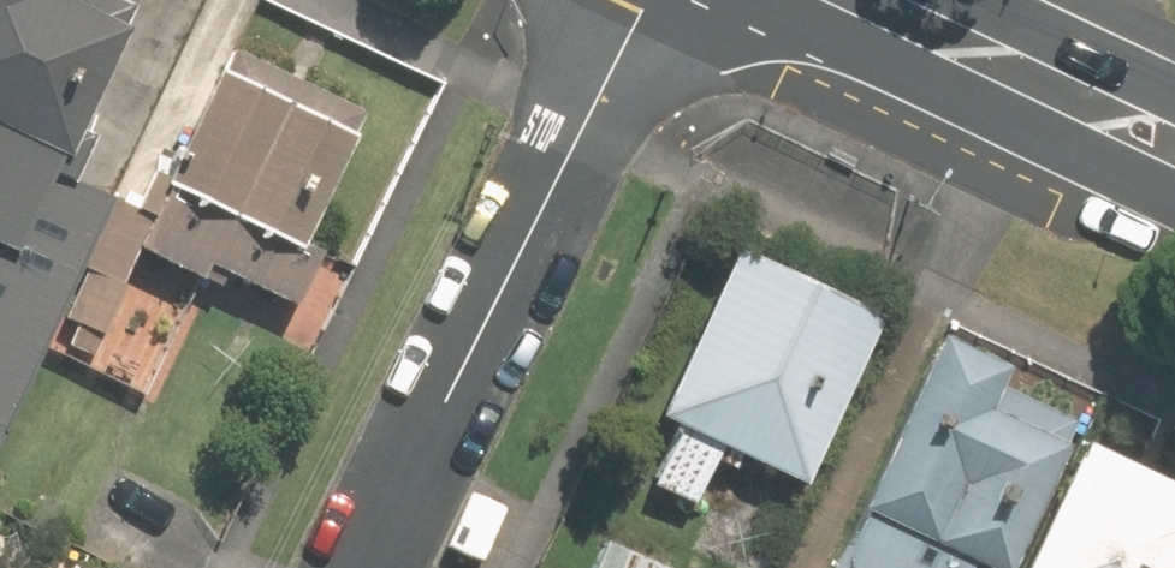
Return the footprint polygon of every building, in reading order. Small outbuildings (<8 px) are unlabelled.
[(30,244),(64,170),(140,0),(0,0),(0,231),(30,244)] [(120,197),(65,315),(97,329),(138,241),(204,272),(210,259),(299,300),(325,244),(308,237),(358,130),(220,66),(170,173),(154,165),(136,204),(120,197)] [(64,170),(30,244),(16,276),(0,269),(0,439),(111,192),(64,170)] [(721,439),(803,476),(880,309),(736,244),(660,411),(680,421),(654,477),(694,496),(721,439)] [(1001,567),(1013,567),(1076,431),(998,396),(1014,361),(940,328),(829,567),(968,567),(974,556),(1001,567)] [(1087,437),(1026,567),(1165,567),(1174,547),(1174,477),(1087,437)] [(609,537),(595,567),(678,567),(609,537)]
